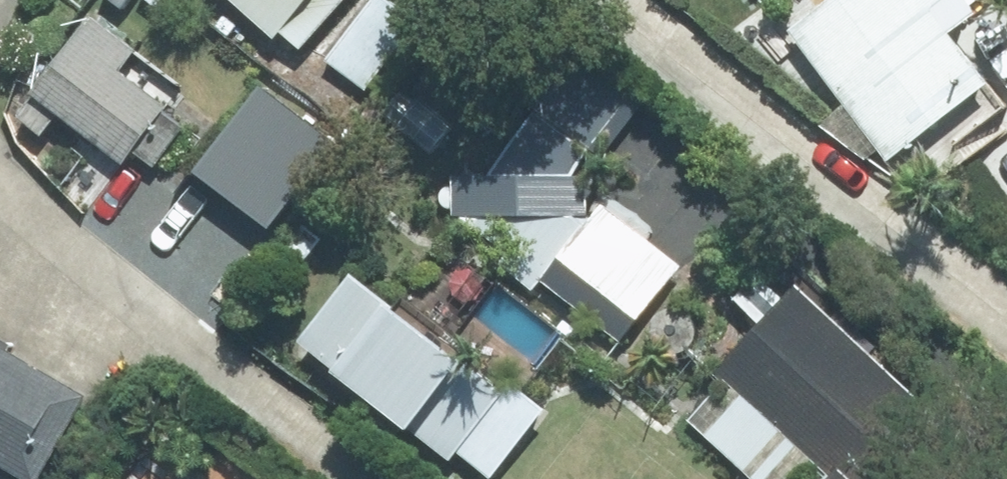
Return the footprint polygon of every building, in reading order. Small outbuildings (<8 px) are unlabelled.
[(266,42),(273,34),(295,53),(342,0),(218,0),(266,42)] [(835,124),(849,143),(858,137),(879,164),(980,88),(942,38),(967,20),(952,0),(830,0),(785,34),(846,115),(835,124)] [(371,1),(325,61),(363,90),(408,29),(371,1)] [(82,23),(10,122),(33,137),(47,118),(116,169),(125,155),(149,172),(177,133),(152,114),(156,110),(110,75),(126,53),(82,23)] [(542,111),(592,147),(619,112),(568,76),(542,111)] [(500,135),(564,177),(580,153),(515,112),(500,135)] [(503,257),(494,269),(524,291),(532,280),(616,345),(676,267),(595,207),(577,230),(578,181),(480,181),(452,217),(503,257)] [(297,228),(268,263),(288,278),(316,243),(297,228)] [(814,478),(887,478),(862,454),(910,405),(791,289),(777,303),(752,278),(726,304),(752,329),(708,374),(740,406),(717,431),(755,469),(778,444),(814,478)] [(291,349),(325,374),(320,381),(396,437),(401,430),(445,463),(493,397),(447,364),(444,368),(379,320),(384,314),(340,282),(291,349)] [(8,478),(35,478),(78,403),(0,360),(0,474),(8,478)] [(769,475),(773,478),(796,478),(797,478),(781,462),(769,475)]
